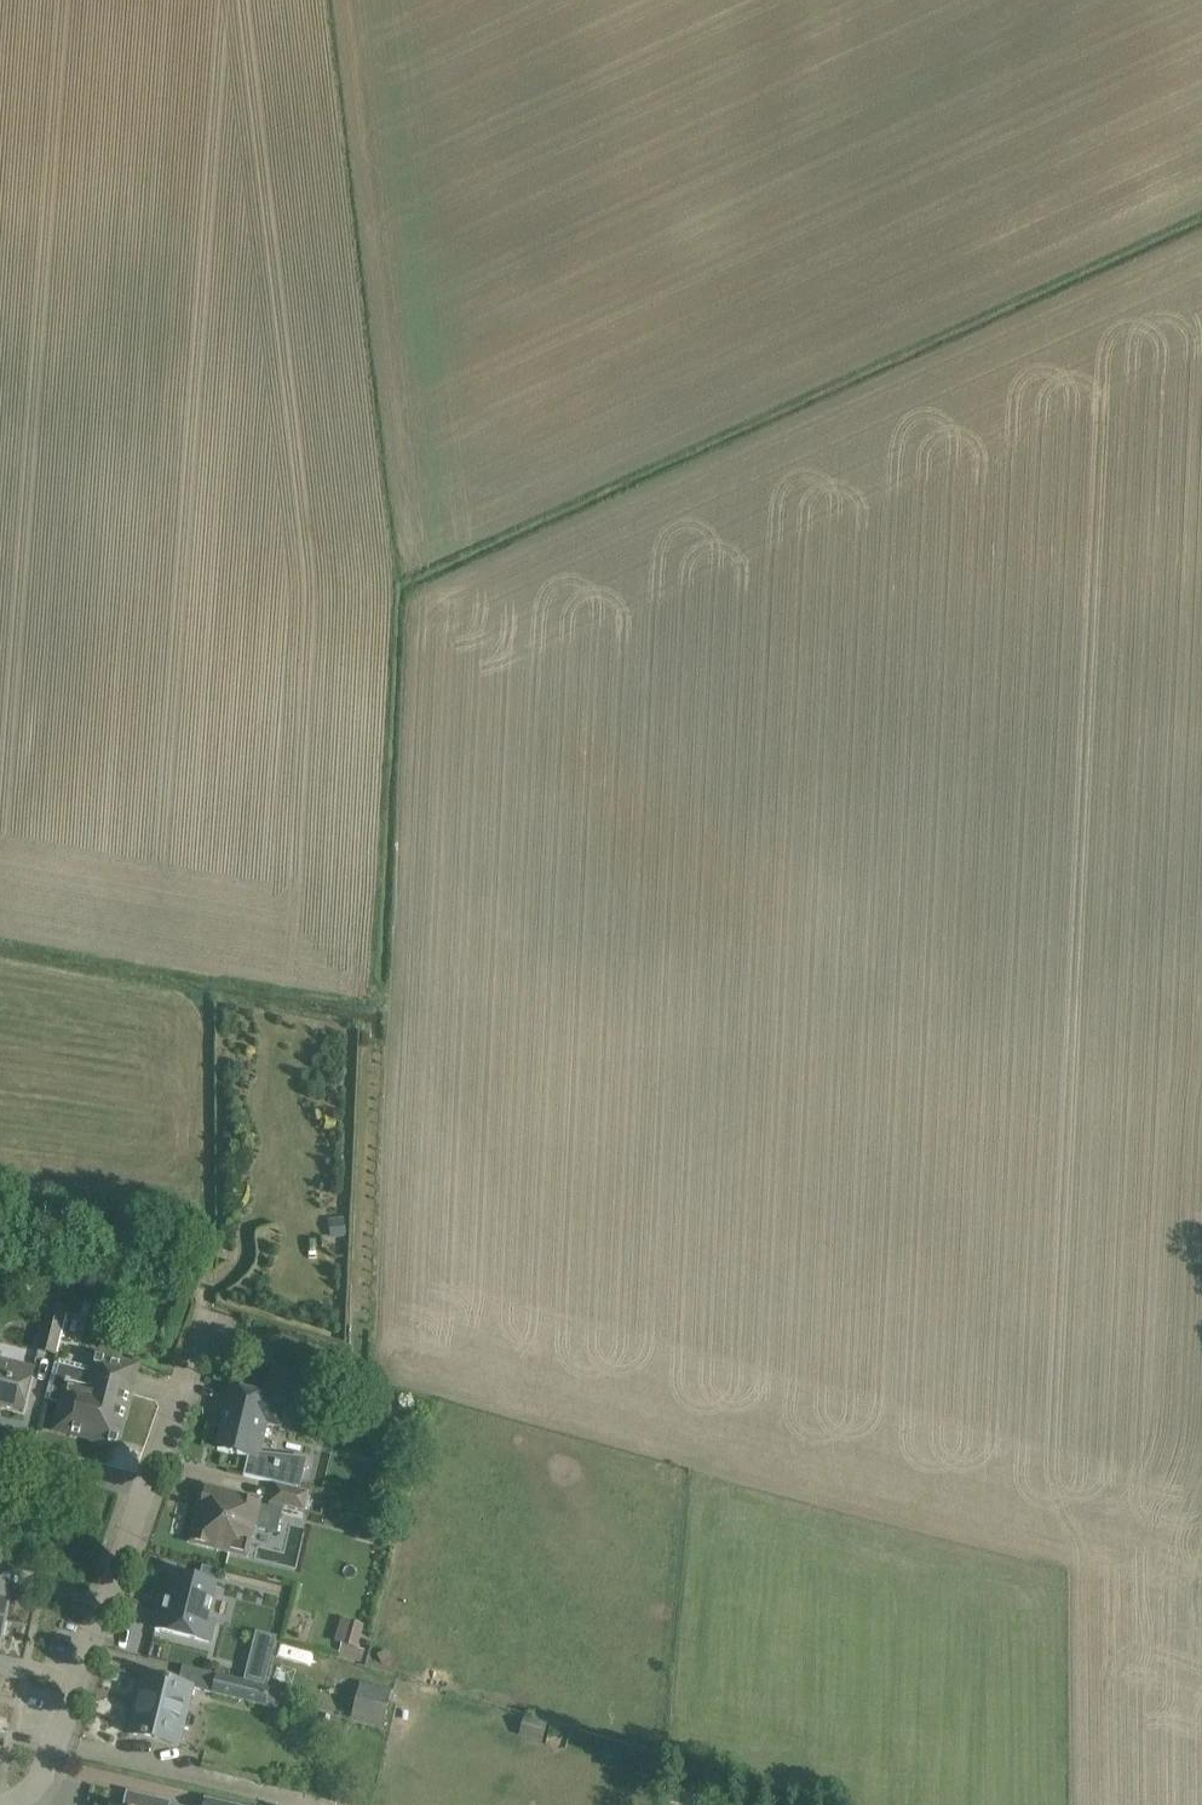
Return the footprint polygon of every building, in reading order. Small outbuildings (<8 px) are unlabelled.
[(344,1217),(333,1218),(335,1237),(346,1235),(344,1217)] [(25,1272),(22,1284),(42,1288),(45,1277),(25,1272)] [(54,1284),(51,1298),(63,1301),(68,1280),(56,1277),(54,1284)] [(51,1298),(38,1350),(57,1355),(70,1303),(63,1301),(51,1298)] [(1,1406),(23,1412),(29,1388),(34,1369),(0,1360),(0,1408),(1,1406)] [(55,1363),(46,1399),(64,1404),(59,1427),(99,1437),(114,1441),(118,1426),(132,1368),(109,1362),(98,1360),(96,1369),(60,1360),(55,1363)] [(226,1412),(217,1449),(241,1455),(248,1457),(243,1475),(276,1483),(298,1488),(301,1488),(308,1458),(260,1453),(268,1422),(278,1424),(284,1401),(251,1392),(228,1387),(221,1412),(226,1412)] [(203,1507),(196,1539),(219,1545),(229,1547),(246,1551),(249,1539),(245,1537),(248,1525),(257,1527),(271,1531),(277,1533),(283,1506),(295,1509),(303,1511),(308,1492),(300,1490),(299,1490),(297,1489),(298,1488),(276,1483),(271,1503),(269,1508),(253,1503),(224,1496),(225,1491),(216,1489),(200,1498),(198,1506),(203,1507)] [(162,1594),(154,1628),(177,1634),(207,1641),(212,1621),(205,1619),(209,1603),(226,1607),(231,1587),(214,1583),(199,1579),(175,1573),(169,1596),(162,1594)] [(5,1620),(12,1586),(0,1583),(0,1619),(5,1620)] [(342,1641),(338,1654),(361,1661),(365,1650),(358,1647),(364,1624),(347,1619),(342,1641)] [(258,1632),(245,1680),(266,1685),(278,1637),(258,1632)] [(142,1674),(128,1734),(132,1734),(151,1739),(177,1746),(177,1745),(192,1686),(166,1680),(142,1674)] [(216,1674),(211,1693),(244,1701),(263,1706),(277,1709),(281,1690),(267,1687),(249,1682),(216,1674)] [(360,1684),(351,1718),(384,1727),(392,1692),(363,1684),(360,1684)] [(526,1714),(519,1735),(542,1742),(548,1721),(526,1714)] [(170,1803),(130,1793),(127,1804),(170,1804),(170,1803)]
